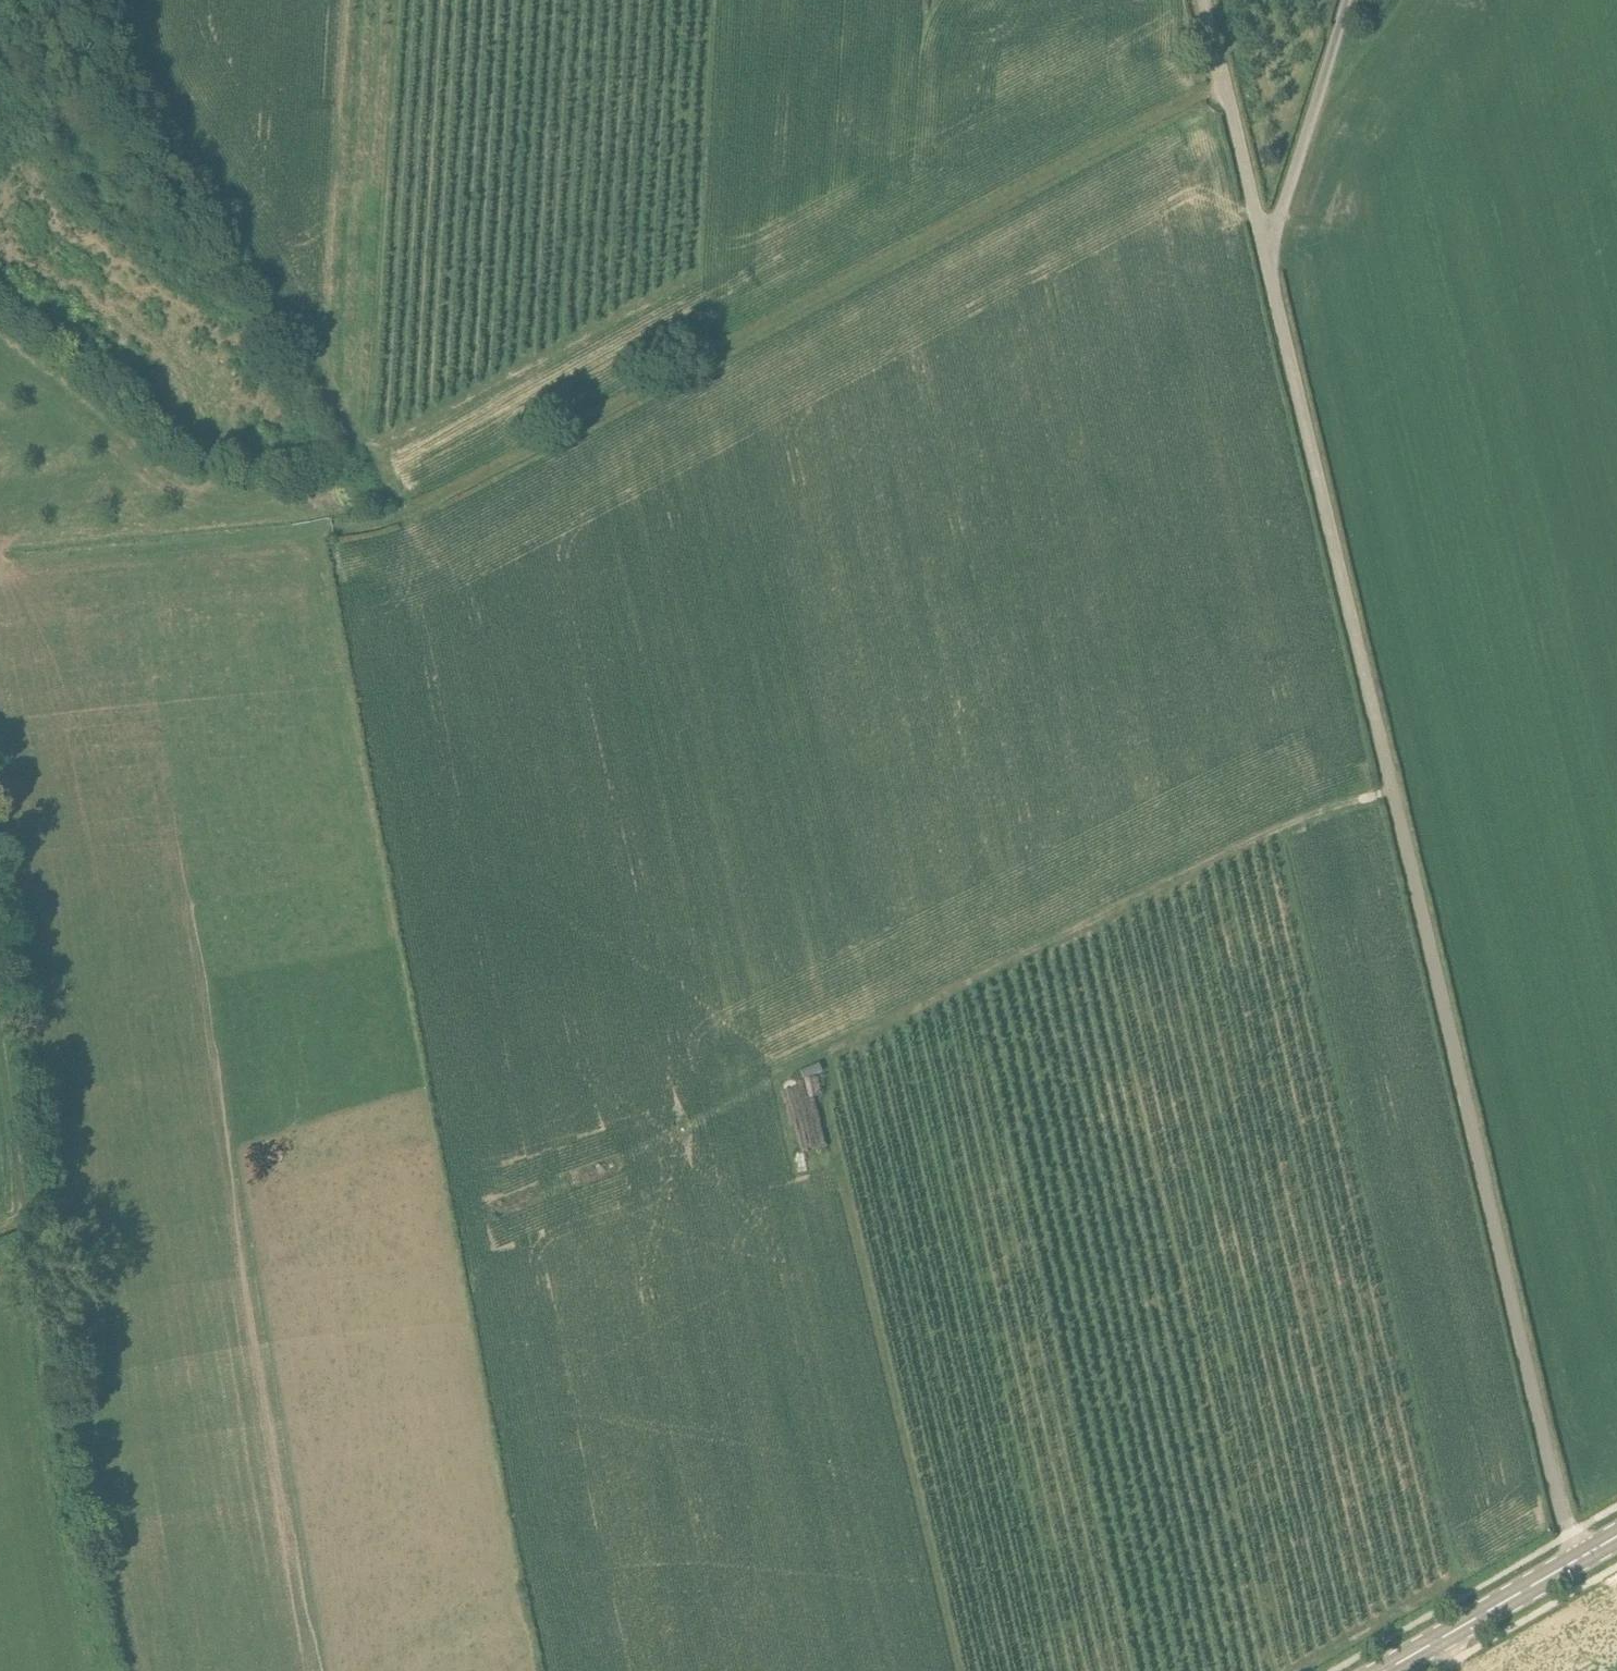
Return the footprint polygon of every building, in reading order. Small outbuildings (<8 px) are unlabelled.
[(809,1098),(823,1095),(818,1077),(805,1080),(809,1098)]
